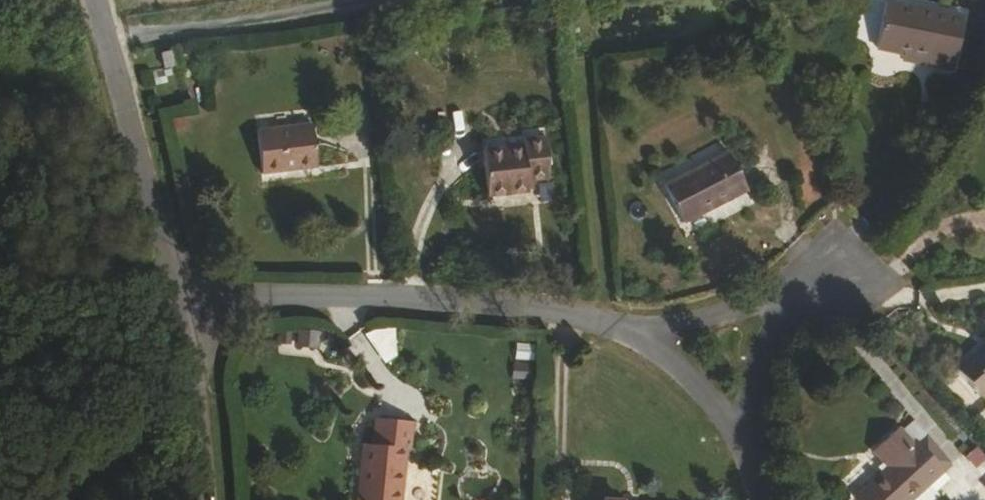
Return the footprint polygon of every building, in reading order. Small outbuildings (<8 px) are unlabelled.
[(959,18),(882,4),(873,51),(900,55),(899,63),(948,72),(959,18)] [(261,134),(266,180),(320,174),(315,128),(261,134)] [(544,178),(539,137),(516,140),(517,149),(480,151),(483,198),(524,193),(524,181),(544,178)] [(723,155),(660,187),(678,224),(742,192),(723,155)] [(323,333),(281,331),(280,353),(323,355),(323,333)] [(981,351),(979,349),(953,372),(980,403),(984,398),(984,348),(981,351)] [(976,413),(984,422),(984,403),(976,413)] [(380,421),(379,449),(363,450),(361,499),(404,499),(406,453),(415,453),(416,422),(380,421)] [(878,446),(893,462),(858,491),(866,499),(911,499),(946,469),(921,438),(917,441),(904,424),(878,446)] [(963,455),(974,468),(984,460),(984,457),(975,445),(963,455)]
